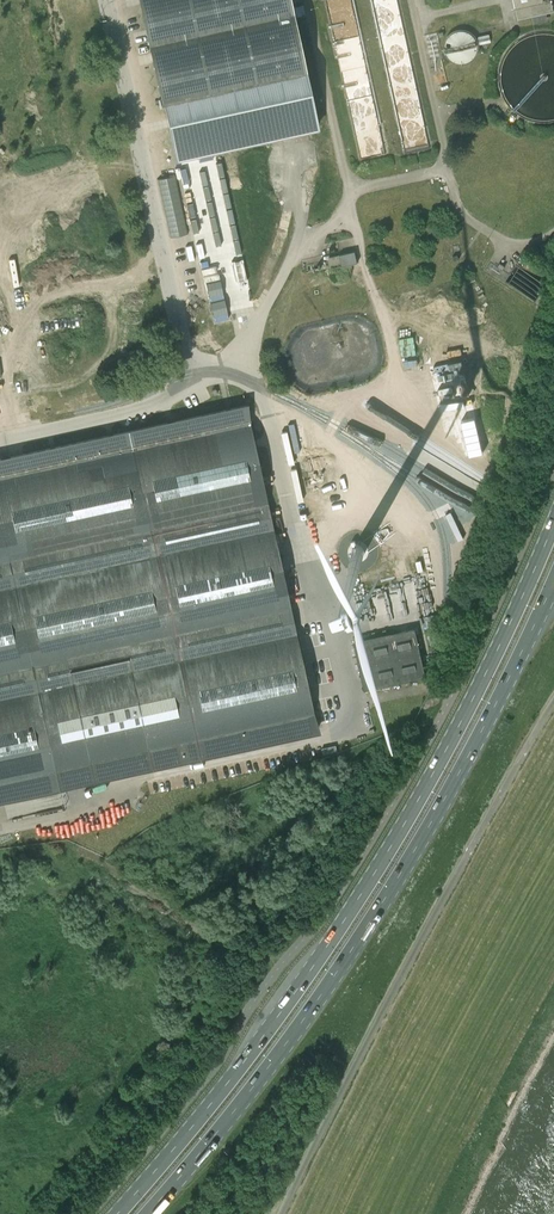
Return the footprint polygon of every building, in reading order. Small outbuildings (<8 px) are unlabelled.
[(161,99),(163,98),(176,158),(317,127),(304,68),(289,0),(139,0),(161,99)] [(352,0),(327,0),(338,58),(362,53),(352,0)] [(534,23),(548,20),(546,13),(553,11),(552,0),(514,0),(518,19),(533,16),(534,23)] [(529,117),(551,119),(553,118),(553,66),(550,66),(553,64),(553,56),(549,55),(548,55),(553,53),(553,30),(537,29),(514,38),(502,55),(501,83),(508,103),(529,117)] [(472,35),(453,31),(447,57),(467,61),(472,35)] [(478,36),(480,44),(491,42),(489,34),(478,36)] [(330,268),(343,266),(358,262),(355,250),(327,257),(330,268)] [(535,300),(545,307),(553,294),(553,289),(545,284),(535,300)] [(48,789),(160,765),(213,753),(317,730),(246,405),(39,450),(0,458),(0,800),(48,789)] [(365,553),(365,552),(365,551),(365,550),(364,549),(364,548),(363,547),(362,546),(361,546),(360,545),(359,545),(358,545),(357,545),(356,545),(355,546),(354,546),(354,547),(353,548),(352,549),(352,550),(352,551),(352,552),(352,553),(352,554),(352,555),(353,555),(354,556),(354,557),(355,557),(356,558),(357,558),(358,558),(359,558),(360,558),(361,557),(362,557),(363,556),(364,555),(364,554),(365,554),(365,553)] [(415,628),(391,634),(367,639),(355,641),(365,689),(425,676),(415,628)]
